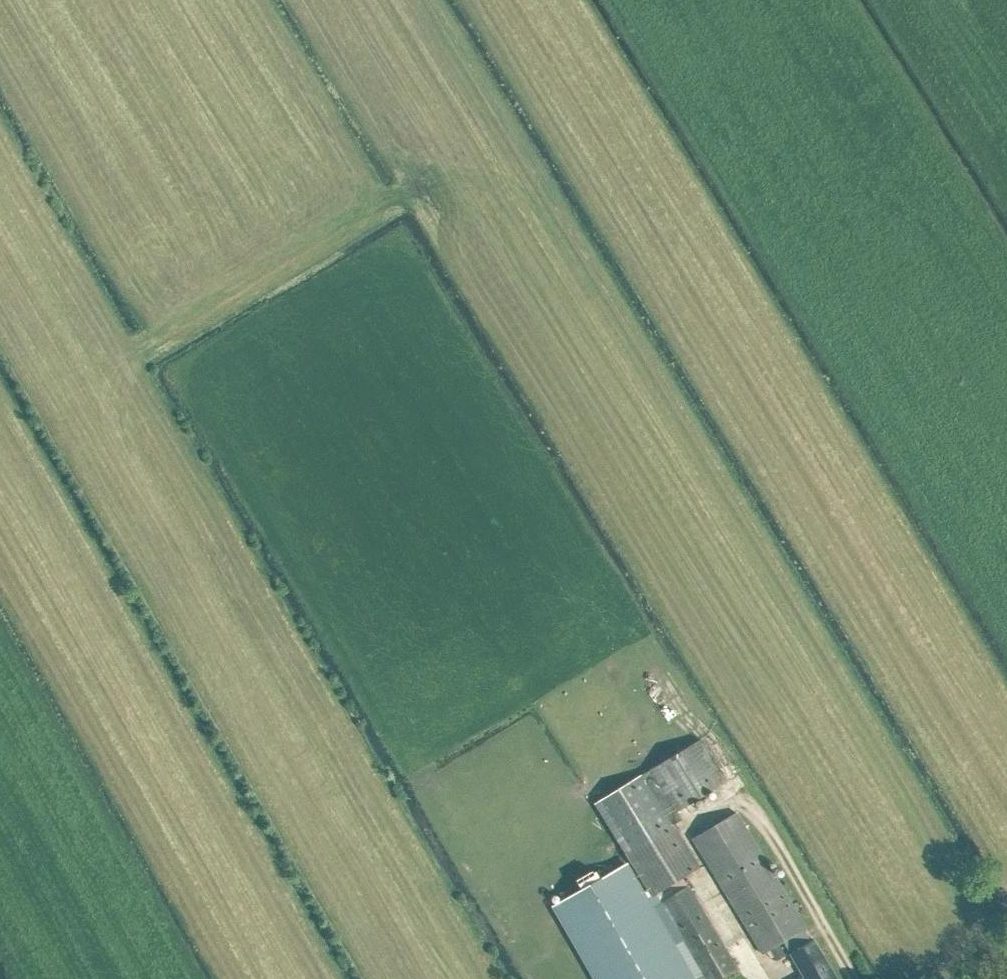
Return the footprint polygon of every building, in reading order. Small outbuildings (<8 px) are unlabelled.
[(683,876),(699,866),(674,824),(682,819),(677,812),(726,784),(699,739),(594,804),(651,896),(655,893),(660,901),(657,903),(702,978),(717,978),(738,968),(723,945),(683,876)] [(803,929),(805,927),(736,812),(692,839),(761,954),(769,949),(774,958),(783,953),(778,944),(782,941),(789,953),(810,940),(803,929)] [(550,906),(592,978),(694,978),(627,862),(599,878),(593,868),(575,879),(581,889),(550,906)] [(812,939),(789,953),(804,978),(802,978),(837,978),(812,939)]
